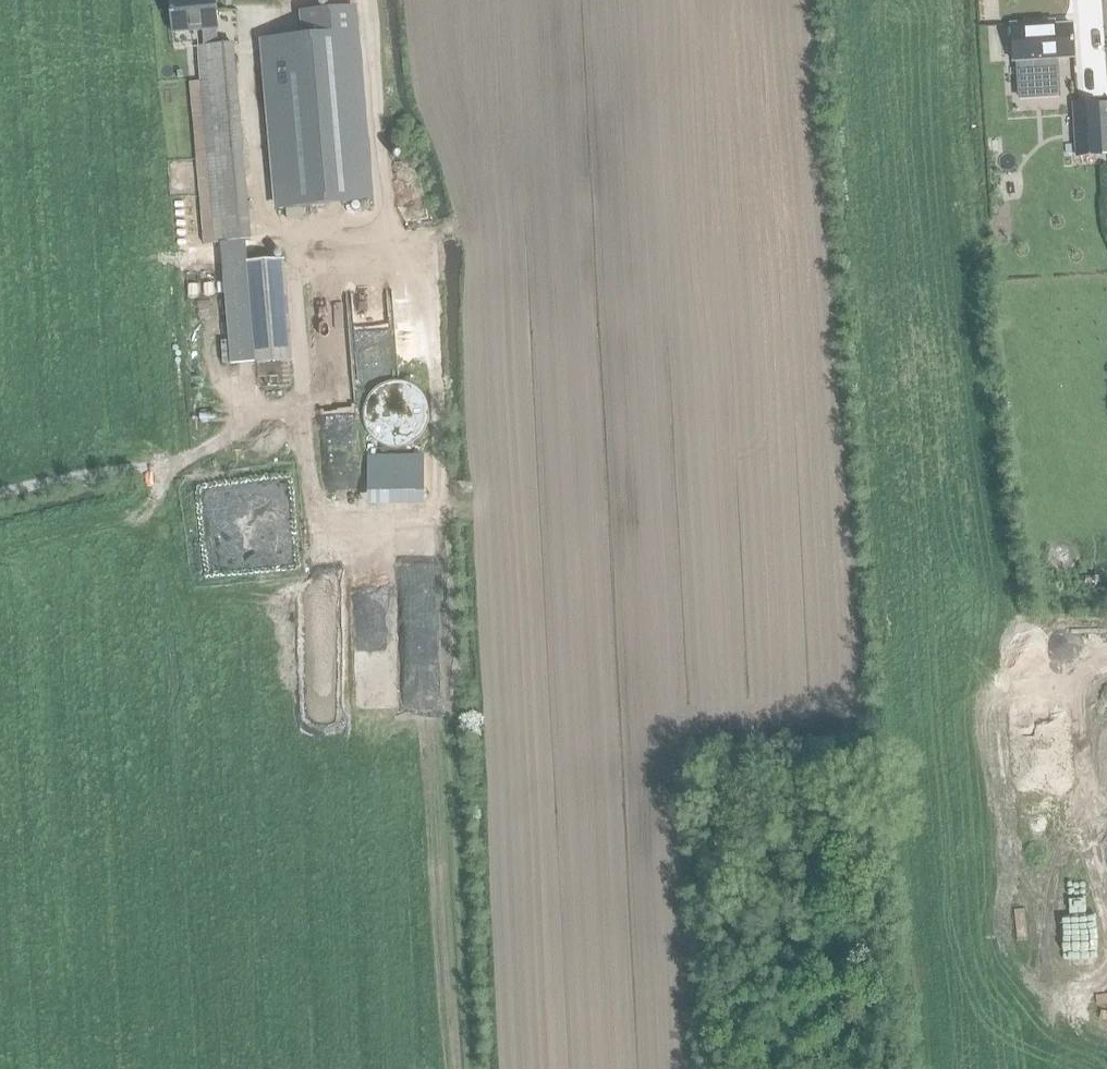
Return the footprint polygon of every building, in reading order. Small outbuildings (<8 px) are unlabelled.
[(214,223),(216,243),(252,239),(233,44),(217,46),(215,29),(217,29),(214,0),(169,0),(172,33),(202,30),(203,47),(197,48),(214,223)] [(1073,59),(1071,26),(1043,28),(1043,24),(1010,26),(1013,63),(1016,63),(1018,86),(1043,85),(1043,83),(1051,82),(1054,79),(1053,73),(1050,69),(1042,69),(1042,61),(1073,59)] [(266,41),(269,69),(265,69),(278,208),(369,199),(353,33),(266,41)] [(1073,106),(1075,157),(1106,156),(1106,104),(1073,106)] [(245,263),(253,363),(292,360),(284,260),(245,263)] [(426,416),(427,410),(426,403),(424,397),(421,392),(416,387),(411,383),(405,380),(399,379),(392,379),(386,380),(380,382),(374,386),(370,390),(366,396),(364,402),(363,408),(363,415),(364,421),(367,427),(371,432),(375,436),(381,440),(387,442),(394,443),(400,442),(406,440),(412,437),(417,433),(421,428),(424,423),(426,416)]
